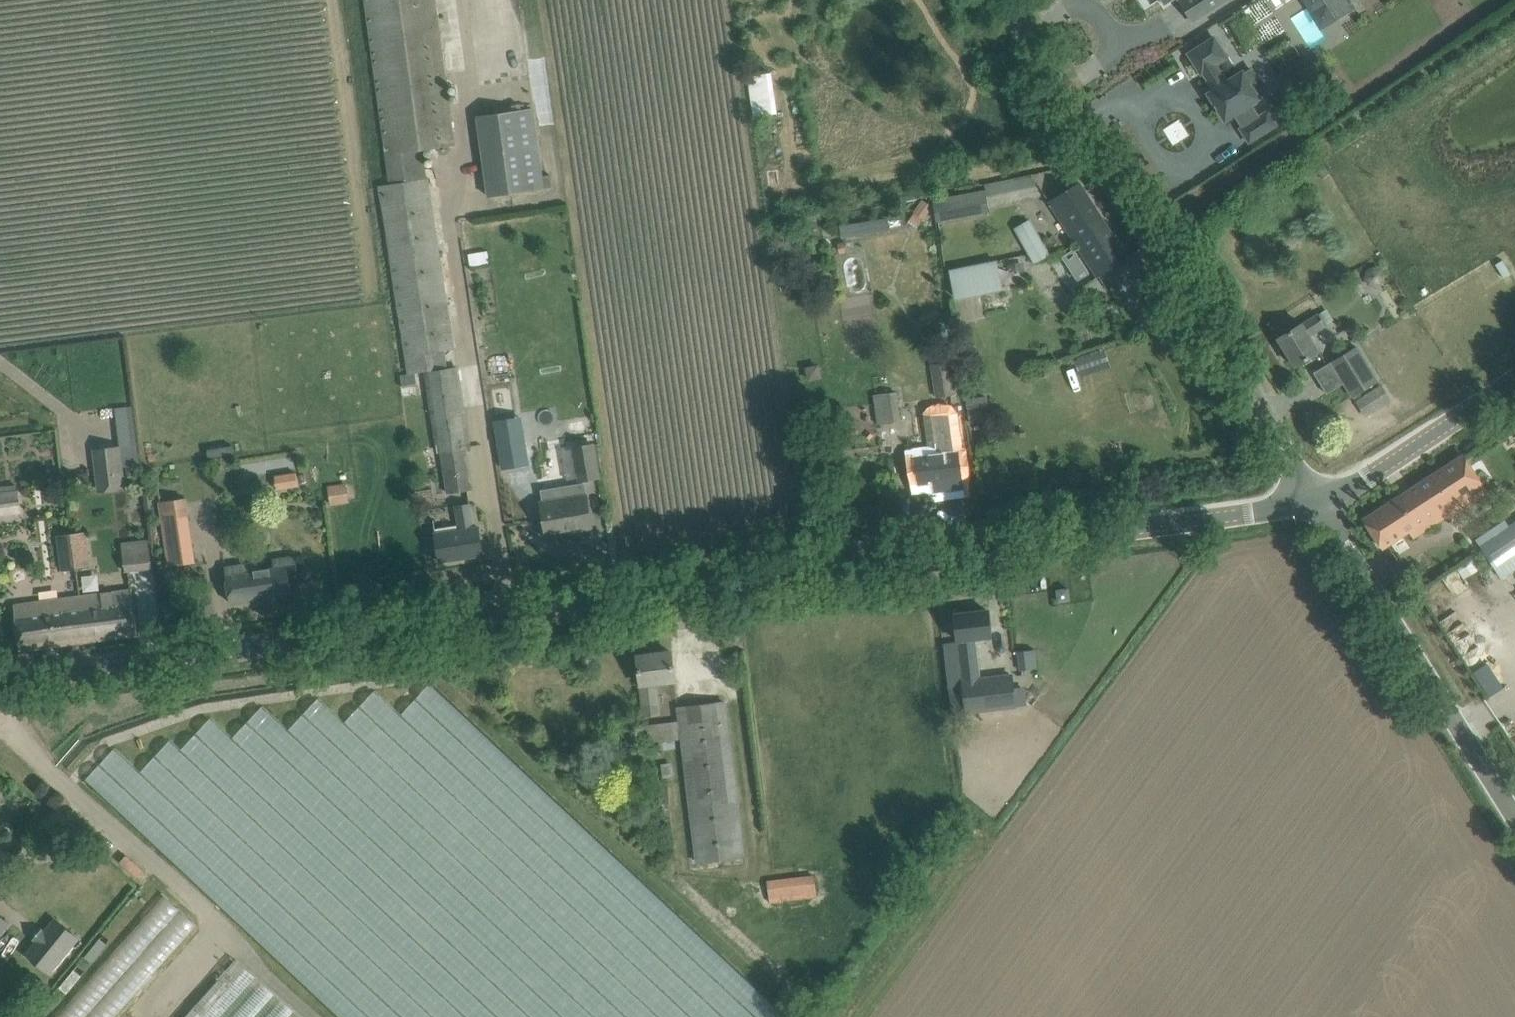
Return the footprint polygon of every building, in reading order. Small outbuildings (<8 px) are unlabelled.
[(437,0),(364,0),(389,184),(380,185),(392,271),(410,373),(425,370),(422,353),(455,347),(450,318),(448,309),(424,148),(439,146),(440,153),(451,151),(450,144),(454,144),(437,0)] [(1194,22),(1229,0),(1180,0),(1194,22)] [(1338,17),(1354,7),(1349,0),(1328,0),(1338,17)] [(1245,74),(1243,72),(1230,81),(1224,72),(1222,74),(1217,64),(1228,57),(1215,37),(1189,53),(1202,74),(1204,72),(1210,82),(1204,85),(1226,119),(1235,113),(1244,127),(1241,128),(1250,142),(1277,125),(1268,111),(1259,117),(1251,103),(1260,98),(1258,95),(1265,90),(1252,70),(1245,74)] [(772,84),(750,87),(754,118),(777,114),(772,84)] [(543,175),(539,143),(534,108),(477,115),(487,197),(553,188),(551,174),(543,175)] [(1106,223),(1104,220),(1080,182),(1056,197),(1060,203),(1055,206),(1078,242),(1106,223)] [(986,190),(939,199),(943,220),(990,211),(986,190)] [(924,220),(933,207),(923,200),(914,212),(924,220)] [(872,218),(871,209),(837,214),(841,237),(888,229),(886,215),(872,218)] [(1050,252),(1040,234),(1034,222),(1017,231),(1035,263),(1042,260),(1050,252)] [(1100,276),(1111,269),(1128,258),(1106,223),(1078,242),(1100,276)] [(839,246),(833,247),(834,254),(840,253),(841,254),(847,252),(845,242),(839,244),(839,246)] [(950,269),(956,299),(1004,290),(998,259),(950,269)] [(1503,260),(1496,264),(1505,278),(1512,274),(1503,260)] [(1296,366),(1313,356),(1321,351),(1311,335),(1327,326),(1319,313),(1279,339),(1296,366)] [(1358,346),(1332,362),(1354,397),(1380,381),(1358,346)] [(931,364),(936,397),(955,394),(951,361),(931,364)] [(426,374),(427,380),(440,452),(442,452),(449,492),(476,487),(469,446),(472,446),(458,368),(426,374)] [(416,373),(402,375),(403,387),(417,386),(416,373)] [(1382,385),(1356,401),(1363,412),(1389,395),(1382,385)] [(875,394),(878,424),(902,422),(898,392),(875,394)] [(988,396),(967,398),(970,422),(991,420),(988,396)] [(955,451),(953,433),(949,406),(932,409),(939,454),(915,457),(919,485),(934,483),(935,493),(964,489),(959,450),(955,451)] [(531,461),(526,430),(499,434),(504,465),(531,461)] [(594,442),(573,446),(577,472),(578,478),(600,474),(594,442)] [(121,445),(93,449),(97,481),(117,478),(118,490),(126,489),(125,477),(121,445)] [(1395,500),(1365,520),(1383,548),(1410,530),(1414,537),(1487,490),(1464,455),(1395,500)] [(297,471),(275,474),(278,489),(299,486),(297,471)] [(23,517),(18,483),(0,485),(0,520),(23,517)] [(346,483),(328,486),(331,505),(349,502),(346,483)] [(585,484),(542,491),(544,502),(542,503),(544,513),(547,533),(577,528),(578,531),(592,528),(589,509),(587,496),(586,490),(585,484)] [(188,497),(159,501),(161,519),(168,566),(197,562),(190,515),(188,497)] [(484,554),(481,535),(480,528),(475,529),(471,503),(455,505),(459,530),(436,534),(440,561),(484,554)] [(1510,527),(1501,514),(1473,532),(1502,577),(1514,568),(1514,524),(1510,527)] [(74,532),(79,568),(92,567),(88,530),(74,532)] [(65,570),(79,568),(74,532),(60,533),(65,570)] [(144,539),(119,540),(121,561),(145,560),(144,539)] [(225,567),(228,583),(231,602),(292,593),(289,575),(299,574),(296,556),(274,559),(275,567),(261,569),(260,562),(225,567)] [(1122,600),(1130,590),(1121,583),(1113,592),(1122,600)] [(138,635),(135,615),(132,588),(82,595),(89,641),(138,635)] [(1069,588),(1058,590),(1059,601),(1070,600),(1069,588)] [(20,650),(89,641),(82,595),(40,600),(40,599),(14,603),(20,650)] [(991,635),(991,630),(988,610),(956,614),(964,678),(962,678),(967,715),(1015,709),(1011,674),(982,677),(978,637),(991,635)] [(1020,670),(1036,669),(1034,651),(1018,652),(1020,670)] [(676,680),(675,672),(672,652),(638,656),(646,717),(661,715),(657,683),(676,680)] [(1471,671),(1487,695),(1501,685),(1485,662),(1471,671)] [(86,781),(340,1016),(779,1016),(784,1012),(431,683),(401,716),(374,691),(344,723),(317,698),(287,730),(262,706),(232,738),(211,718),(180,751),(170,741),(140,773),(115,749),(86,781)] [(672,740),(683,738),(699,861),(745,855),(726,700),(679,706),(681,720),(647,725),(649,742),(663,741),(664,748),(673,747),(672,740)] [(770,902),(818,897),(816,875),(767,880),(770,902)] [(55,1016),(115,1016),(197,924),(163,895),(55,1016)] [(12,923),(0,915),(0,939),(12,923)] [(35,941),(25,953),(51,975),(81,939),(54,917),(45,928),(44,926),(33,939),(35,941)] [(236,959),(197,1003),(189,997),(174,1016),(175,1016),(301,1016),(236,959)] [(69,992),(82,975),(74,969),(61,985),(69,992)]
